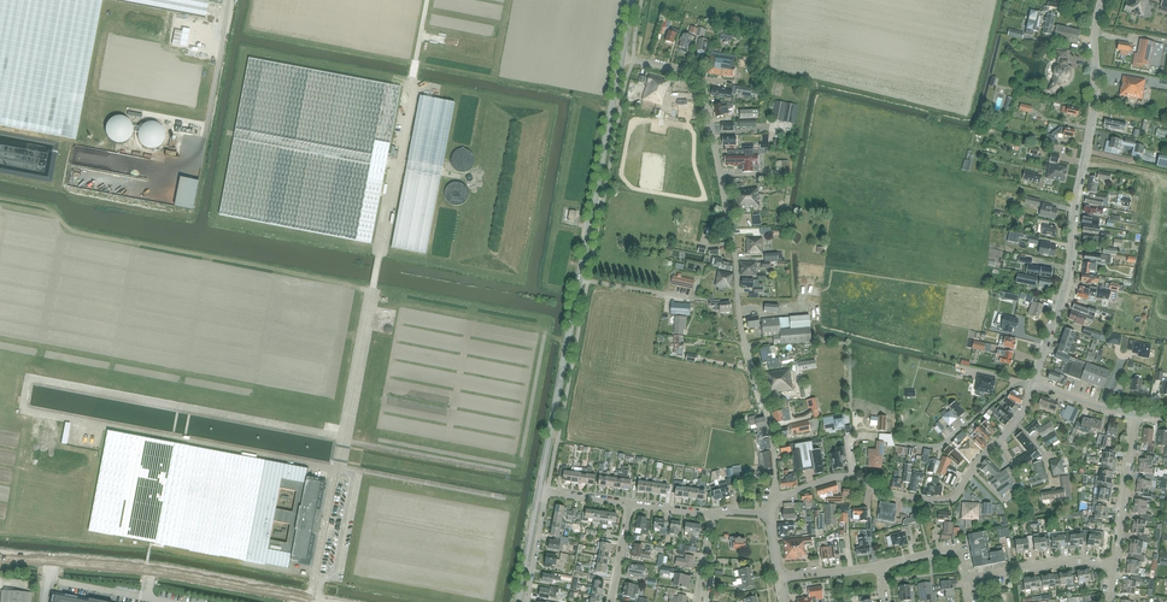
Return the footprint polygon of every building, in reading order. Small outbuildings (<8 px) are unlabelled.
[(78,140),(104,0),(0,0),(0,125),(78,140)] [(205,17),(208,1),(222,3),(223,0),(116,0),(205,17)] [(1118,3),(1116,11),(1137,15),(1140,0),(1123,0),(1122,4),(1118,3)] [(1040,22),(1041,20),(1042,21),(1043,18),(1041,17),(1042,13),(1034,12),(1029,11),(1028,17),(1027,17),(1027,20),(1028,20),(1030,20),(1030,19),(1032,20),(1040,22)] [(1046,22),(1045,24),(1052,26),(1053,25),(1054,18),(1056,19),(1057,15),(1052,14),(1052,16),(1047,15),(1046,19),(1045,18),(1044,22),(1046,22)] [(671,21),(664,18),(661,27),(668,29),(671,21)] [(1040,25),(1040,22),(1032,20),(1030,19),(1030,20),(1028,20),(1025,34),(1032,36),(1034,30),(1038,32),(1039,28),(1041,28),(1041,26),(1040,25)] [(1057,26),(1053,25),(1052,26),(1045,24),(1045,26),(1043,26),(1042,28),(1044,29),(1043,34),(1050,35),(1051,31),(1055,32),(1054,38),(1078,44),(1081,31),(1057,26)] [(687,53),(692,37),(695,38),(698,29),(691,26),(688,36),(682,34),(680,39),(681,39),(679,47),(682,48),(681,49),(682,50),(682,51),(683,52),(687,53)] [(678,34),(680,31),(672,28),(670,32),(669,31),(665,41),(673,44),(676,34),(678,34)] [(707,40),(699,39),(697,50),(696,55),(703,57),(704,52),(705,52),(707,40)] [(1151,66),(1155,42),(1141,39),(1136,63),(1151,66)] [(1163,44),(1155,42),(1151,66),(1159,68),(1163,44)] [(1132,53),(1133,45),(1129,45),(1129,44),(1119,43),(1118,50),(1121,51),(1120,55),(1127,56),(1127,52),(1128,52),(1132,53)] [(1054,78),(1056,78),(1054,81),(1053,80),(1049,90),(1056,94),(1061,84),(1059,83),(1061,79),(1068,81),(1072,68),(1066,67),(1067,66),(1067,61),(1066,61),(1066,51),(1058,51),(1057,62),(1059,62),(1059,65),(1057,64),(1056,67),(1055,69),(1054,71),(1054,73),(1055,75),(1054,78)] [(734,77),(737,55),(711,52),(708,74),(734,77)] [(249,58),(219,215),(371,243),(401,86),(249,58)] [(644,84),(647,77),(641,75),(639,83),(644,84)] [(662,106),(670,81),(650,75),(642,100),(662,106)] [(1142,99),(1145,80),(1123,76),(1120,95),(1142,99)] [(752,88),(738,86),(736,95),(751,97),(751,94),(752,88)] [(711,95),(731,98),(732,91),(712,88),(711,95)] [(998,93),(996,109),(1002,109),(1004,94),(998,93)] [(432,99),(431,211),(447,211),(448,99),(432,99)] [(792,124),(796,105),(776,102),(772,120),(792,124)] [(722,104),(713,105),(715,117),(725,115),(724,115),(729,114),(728,107),(728,106),(723,107),(722,104)] [(1030,113),(1032,107),(1021,104),(1019,110),(1030,113)] [(1077,117),(1079,110),(1065,107),(1062,106),(1061,112),(1063,113),(1064,113),(1066,113),(1065,114),(1077,117)] [(758,119),(758,110),(740,110),(740,119),(758,119)] [(1124,131),(1126,123),(1106,119),(1104,127),(1124,131)] [(740,129),(756,128),(756,120),(741,121),(741,123),(722,124),(723,131),(733,131),(733,129),(736,129),(736,127),(740,127),(740,129)] [(1073,138),(1074,130),(1064,128),(1059,127),(1059,128),(1051,134),(1051,135),(1046,134),(1045,141),(1053,143),(1055,136),(1058,134),(1063,135),(1073,138)] [(1166,132),(1166,131),(1157,128),(1155,136),(1166,138),(1166,132)] [(722,146),(736,145),(736,136),(722,137),(722,146)] [(763,144),(760,144),(760,149),(765,149),(768,149),(768,136),(763,136),(763,144)] [(1119,150),(1120,144),(1134,147),(1132,156),(1139,157),(1139,153),(1142,154),(1144,146),(1136,145),(1134,144),(1135,140),(1125,138),(1124,142),(1122,142),(1123,141),(1121,141),(1121,140),(1111,138),(1110,142),(1107,141),(1105,151),(1115,153),(1116,149),(1119,150)] [(395,148),(392,148),(390,159),(397,160),(398,153),(395,152),(395,148)] [(765,154),(765,149),(758,149),(753,149),(752,149),(752,150),(728,151),(728,155),(725,155),(725,166),(739,165),(739,170),(742,170),(742,172),(758,172),(758,165),(760,165),(760,155),(758,155),(758,154),(765,154)] [(1064,183),(1067,167),(1056,165),(1057,164),(1059,156),(1051,155),(1049,162),(1054,163),(1054,165),(1049,164),(1046,179),(1064,183)] [(789,175),(788,161),(776,161),(776,170),(780,169),(780,176),(789,175)] [(1040,183),(1042,176),(1025,171),(1023,179),(1040,183)] [(1097,179),(1109,181),(1110,174),(1099,172),(1097,179)] [(1098,183),(1095,183),(1096,178),(1090,177),(1088,192),(1093,193),(1096,193),(1098,183)] [(726,180),(727,189),(738,188),(738,184),(736,184),(736,179),(733,180),(733,179),(726,180)] [(758,193),(760,193),(760,191),(758,191),(758,187),(735,190),(737,210),(759,207),(758,193)] [(1123,195),(1118,194),(1116,204),(1121,205),(1121,206),(1129,207),(1131,200),(1122,198),(1123,195)] [(1106,197),(1098,196),(1096,195),(1095,199),(1086,197),(1085,203),(1102,206),(1103,200),(1105,201),(1106,197)] [(1040,200),(1031,198),(1026,197),(1025,204),(1030,205),(1038,207),(1040,200)] [(1054,219),(1056,209),(1048,207),(1049,205),(1043,204),(1040,216),(1054,219)] [(1101,215),(1102,208),(1085,205),(1083,211),(1086,212),(1086,214),(1093,215),(1093,213),(1101,215)] [(575,222),(577,212),(569,210),(568,221),(575,222)] [(1098,225),(1099,224),(1099,220),(1083,217),(1081,222),(1098,225)] [(1053,237),(1055,228),(1049,226),(1050,222),(1037,220),(1037,224),(1043,225),(1041,234),(1053,237)] [(1124,231),(1125,224),(1113,222),(1111,229),(1124,231)] [(1099,227),(1096,227),(1083,225),(1082,232),(1095,234),(1095,233),(1099,233),(1099,227)] [(1037,245),(1039,238),(1017,233),(1017,238),(1028,240),(1027,243),(1037,245)] [(1100,237),(1098,237),(1084,235),(1083,242),(1093,243),(1099,243),(1100,237)] [(763,254),(763,238),(747,238),(746,254),(763,254)] [(1121,248),(1122,240),(1114,239),(1113,247),(1121,248)] [(1053,256),(1055,247),(1047,245),(1047,243),(1041,242),(1039,253),(1053,256)] [(765,253),(765,261),(770,261),(778,261),(778,252),(765,253)] [(1100,262),(1100,258),(1100,255),(1085,253),(1084,260),(1100,262)] [(1116,264),(1117,256),(1105,255),(1105,258),(1104,263),(1116,264)] [(1031,264),(1032,259),(1025,258),(1026,257),(1019,256),(1019,262),(1031,264)] [(732,263),(722,261),(722,259),(716,258),(712,257),(711,265),(715,266),(719,267),(719,268),(731,271),(732,263)] [(756,276),(756,262),(741,262),(741,275),(756,276)] [(1084,263),(1082,274),(1093,275),(1094,275),(1095,271),(1095,264),(1091,264),(1084,263)] [(1051,277),(1052,269),(1028,265),(1026,274),(1051,277)] [(718,270),(715,285),(731,289),(734,274),(718,270)] [(1049,288),(1051,281),(1040,279),(1037,279),(1037,278),(1017,274),(1015,282),(1035,286),(1038,287),(1044,288),(1045,287),(1049,288)] [(695,280),(673,275),(671,284),(692,289),(695,280)] [(1099,277),(1093,276),(1082,275),(1081,281),(1086,282),(1086,284),(1092,285),(1092,284),(1096,285),(1096,283),(1098,284),(1099,277)] [(759,280),(754,280),(742,279),(742,286),(747,286),(747,288),(754,288),(754,293),(763,293),(763,289),(758,289),(759,280)] [(1106,283),(1105,289),(1109,290),(1117,291),(1124,292),(1125,286),(1119,285),(1110,283),(1106,283)] [(1077,293),(1076,295),(1077,296),(1077,297),(1088,300),(1089,295),(1096,296),(1096,298),(1109,299),(1109,300),(1116,301),(1117,292),(1110,291),(1097,289),(1097,288),(1090,287),(1090,290),(1080,287),(1078,292),(1077,293)] [(1021,292),(1019,298),(1020,298),(1022,299),(1025,300),(1025,301),(1031,303),(1032,302),(1034,296),(1027,294),(1021,292)] [(1006,293),(1004,299),(1017,302),(1019,296),(1006,293)] [(720,313),(730,312),(729,302),(719,303),(719,300),(709,301),(709,307),(714,307),(715,311),(719,311),(720,313)] [(690,315),(691,304),(674,303),(674,301),(671,301),(670,314),(670,316),(675,317),(674,335),(683,335),(684,330),(686,330),(687,317),(686,317),(686,315),(690,315)] [(1035,303),(1033,302),(1032,305),(1032,304),(1028,314),(1031,315),(1030,315),(1033,316),(1033,317),(1033,318),(1036,319),(1037,319),(1037,318),(1039,318),(1043,306),(1035,303)] [(778,313),(778,305),(764,303),(764,312),(778,313)] [(1094,317),(1097,310),(1089,307),(1089,309),(1074,304),(1072,310),(1094,317)] [(1071,312),(1069,319),(1076,321),(1075,323),(1083,326),(1085,320),(1086,317),(1071,312)] [(759,330),(762,331),(762,321),(759,321),(758,314),(751,315),(751,317),(747,318),(748,328),(759,327),(759,330)] [(1001,315),(998,328),(1003,329),(1003,330),(1011,332),(1012,326),(1014,327),(1014,324),(1016,324),(1017,319),(1001,315)] [(761,319),(762,321),(762,331),(763,336),(773,336),(774,346),(792,344),(811,342),(809,316),(790,317),(761,319)] [(1085,328),(1083,333),(1100,339),(1102,334),(1085,328)] [(1066,330),(1064,335),(1077,340),(1078,340),(1078,338),(1074,336),(1075,333),(1066,330)] [(1122,336),(1109,334),(1108,343),(1120,345),(1122,336)] [(1064,335),(1062,340),(1071,344),(1072,340),(1073,340),(1072,341),(1076,342),(1077,340),(1064,335)] [(674,336),(674,344),(670,344),(670,348),(674,348),(673,353),(683,354),(684,345),(682,345),(683,337),(674,336)] [(1015,342),(1015,339),(1005,337),(1001,336),(999,345),(1014,349),(1015,342)] [(986,343),(970,340),(969,347),(984,351),(986,343)] [(1070,347),(1071,344),(1062,340),(1060,346),(1074,351),(1075,348),(1070,347)] [(1130,341),(1128,350),(1133,351),(1133,352),(1139,353),(1139,356),(1148,358),(1150,346),(1135,343),(1135,342),(1130,341)] [(1074,351),(1060,346),(1058,351),(1067,355),(1068,351),(1073,353),(1074,351)] [(770,347),(760,349),(762,363),(765,363),(766,363),(767,362),(768,369),(780,366),(778,358),(775,359),(774,353),(776,353),(775,347),(770,347)] [(1001,358),(1000,362),(1010,364),(1012,359),(1011,359),(1013,353),(1006,351),(1005,351),(997,350),(996,356),(1001,358)] [(1066,366),(1063,374),(1103,389),(1109,371),(1057,353),(1055,359),(1062,361),(1061,364),(1066,366)] [(695,362),(696,356),(687,354),(686,361),(695,362)] [(782,364),(794,362),(792,356),(781,358),(782,364)] [(815,360),(797,363),(797,361),(792,362),(792,366),(790,366),(790,368),(789,368),(765,372),(768,394),(793,390),(790,372),(798,371),(798,370),(816,367),(815,360)] [(1065,377),(1050,372),(1048,379),(1061,384),(1062,380),(1066,381),(1067,378),(1065,377)] [(993,394),(996,379),(978,375),(975,390),(993,394)] [(1141,392),(1142,381),(1140,381),(1140,376),(1135,375),(1134,380),(1131,379),(1130,390),(1141,392)] [(1020,393),(1013,390),(1010,393),(1008,398),(1015,404),(1016,402),(1020,404),(1023,398),(1019,397),(1020,393)] [(1013,407),(1015,404),(1005,397),(1002,400),(1013,407)] [(1055,412),(1058,403),(1041,397),(1038,405),(1044,407),(1043,408),(1055,412)] [(816,398),(810,399),(812,409),(812,412),(819,410),(816,398)] [(954,401),(952,401),(950,403),(949,405),(950,406),(949,407),(958,418),(965,413),(956,401),(955,402),(954,401)] [(1000,405),(996,410),(1009,420),(1010,421),(1014,416),(1010,413),(1009,412),(1011,410),(1006,406),(1004,409),(1000,405)] [(1073,423),(1079,411),(1067,405),(1062,418),(1073,423)] [(781,411),(773,412),(775,423),(783,421),(790,420),(788,408),(781,410),(781,411)] [(1005,426),(1009,421),(1009,420),(996,410),(996,411),(993,409),(991,411),(993,413),(993,415),(992,417),(994,419),(995,419),(998,421),(998,420),(1005,426)] [(956,419),(950,411),(942,417),(949,425),(956,419)] [(992,418),(986,413),(983,416),(989,421),(992,418)] [(829,417),(823,418),(824,426),(830,425),(831,429),(836,428),(836,429),(844,428),(843,420),(844,420),(845,421),(844,415),(829,417)] [(877,418),(871,417),(871,425),(876,425),(877,424),(878,424),(878,431),(885,431),(886,421),(885,421),(885,418),(886,418),(886,417),(879,416),(879,418),(877,418)] [(1089,430),(1092,419),(1083,416),(1081,423),(1076,421),(1070,435),(1070,436),(1068,441),(1071,442),(1073,437),(1074,437),(1077,429),(1079,429),(1079,430),(1082,431),(1082,429),(1089,430)] [(750,426),(751,426),(751,429),(757,427),(757,428),(762,427),(762,428),(766,427),(765,418),(756,420),(755,417),(749,418),(750,426)] [(787,427),(776,429),(778,437),(791,435),(790,431),(792,430),(792,434),(810,430),(809,424),(818,423),(820,418),(808,420),(788,424),(789,427),(788,427),(787,427)] [(1102,421),(1092,419),(1089,430),(1099,433),(1102,421)] [(991,435),(996,431),(989,423),(987,420),(982,424),(991,435)] [(1037,431),(1038,430),(1037,429),(1040,427),(1036,421),(1025,430),(1031,436),(1035,433),(1034,432),(1036,430),(1037,431)] [(938,422),(936,424),(942,431),(944,429),(938,422)] [(1038,430),(1042,437),(1055,430),(1050,422),(1038,430)] [(1106,436),(1102,435),(1100,444),(1099,448),(1103,449),(1105,450),(1107,438),(1109,438),(1110,438),(1110,437),(1111,436),(1115,437),(1116,437),(1119,425),(1109,423),(1106,434),(1106,436)] [(985,441),(989,437),(979,426),(974,430),(980,437),(981,436),(985,441)] [(755,435),(756,440),(769,437),(767,428),(757,430),(758,434),(755,435)] [(1154,454),(1155,444),(1152,444),(1154,430),(1145,429),(1143,443),(1149,444),(1148,453),(1154,454)] [(1166,447),(1166,431),(1163,430),(1162,431),(1159,431),(1157,445),(1166,447)] [(108,431),(89,531),(162,545),(170,546),(189,446),(108,431)] [(1030,441),(1023,432),(1016,438),(1028,452),(1014,460),(1018,468),(1042,454),(1030,440),(1030,441)] [(869,450),(869,456),(869,462),(872,462),(872,467),(881,468),(881,457),(882,457),(883,446),(885,446),(885,443),(887,443),(894,443),(891,435),(881,434),(879,434),(878,442),(877,442),(877,450),(869,450)] [(974,444),(974,443),(969,438),(969,439),(968,439),(969,438),(965,434),(962,437),(966,441),(958,449),(969,460),(980,450),(974,444)] [(971,437),(969,438),(974,443),(976,442),(982,448),(986,444),(977,434),(973,438),(971,437)] [(1046,446),(1051,443),(1053,447),(1059,443),(1057,439),(1054,434),(1043,440),(1046,446)] [(769,441),(769,437),(756,440),(757,444),(760,444),(761,450),(764,450),(765,450),(770,449),(769,441)] [(811,440),(794,443),(796,450),(792,450),(796,471),(805,470),(805,468),(810,467),(811,469),(814,468),(815,474),(818,473),(819,474),(821,474),(822,473),(824,472),(820,451),(819,450),(813,451),(813,449),(812,449),(811,444),(812,444),(811,440)] [(790,450),(794,449),(793,443),(780,446),(781,453),(791,451),(790,450)] [(319,510),(324,481),(314,479),(314,478),(307,477),(309,469),(189,446),(170,546),(290,569),(292,561),(298,562),(298,561),(308,563),(314,534),(316,534),(317,524),(318,524),(319,524),(320,523),(320,522),(320,521),(319,521),(319,520),(318,520),(320,511),(319,510)] [(953,450),(949,446),(943,451),(948,456),(958,466),(964,459),(953,449),(953,450)] [(840,447),(840,448),(839,450),(840,452),(831,454),(832,460),(831,460),(832,464),(833,464),(834,469),(836,469),(836,470),(840,469),(840,468),(843,467),(841,458),(842,458),(846,456),(844,447),(840,447)] [(1112,451),(1105,450),(1103,449),(1102,458),(1115,460),(1115,458),(1114,458),(1115,454),(1111,454),(1112,451)] [(771,452),(763,453),(759,453),(760,469),(762,469),(763,476),(773,475),(771,452)] [(944,476),(951,459),(943,456),(936,473),(944,476)] [(1141,459),(1140,466),(1152,467),(1153,464),(1154,465),(1156,463),(1157,462),(1159,462),(1159,458),(1146,456),(1145,460),(1141,459)] [(982,465),(979,468),(985,473),(987,470),(993,476),(1000,471),(991,462),(992,461),(989,459),(988,460),(987,458),(981,464),(982,465)] [(1067,467),(1063,468),(1061,458),(1050,461),(1053,475),(1064,473),(1068,472),(1067,467)] [(1115,462),(1115,460),(1102,458),(1101,467),(1113,469),(1113,466),(1114,462),(1115,462)] [(922,462),(915,461),(909,491),(916,493),(918,483),(922,483),(923,474),(920,474),(922,462)] [(1047,479),(1041,461),(1033,464),(1033,465),(1033,466),(1034,470),(1035,470),(1038,478),(1029,481),(1031,487),(1047,482),(1046,479),(1047,479)] [(909,483),(911,474),(909,473),(911,465),(905,464),(902,482),(909,483)] [(571,473),(570,472),(566,472),(567,466),(563,465),(562,468),(560,468),(559,477),(563,477),(563,481),(570,482),(571,473)] [(587,469),(586,474),(587,475),(586,484),(593,485),(595,476),(590,475),(591,467),(588,466),(588,469),(587,469)] [(732,467),(732,468),(733,477),(733,479),(741,479),(740,466),(732,467)] [(1156,468),(1152,467),(1140,466),(1139,473),(1146,474),(1145,477),(1154,478),(1155,475),(1155,474),(1156,468)] [(578,483),(579,474),(578,473),(579,468),(575,467),(571,467),(570,472),(571,473),(570,482),(578,483)] [(1112,472),(1113,469),(1101,467),(1100,476),(1113,478),(1113,476),(1112,476),(1113,472),(1112,472)] [(586,484),(587,475),(586,474),(587,469),(582,468),(579,468),(578,473),(579,474),(578,483),(586,484)] [(623,474),(622,474),(621,479),(623,480),(621,489),(629,490),(630,481),(626,480),(626,478),(628,478),(628,470),(624,470),(623,474)] [(792,487),(797,486),(796,479),(795,475),(789,476),(788,470),(784,471),(785,480),(780,481),(781,488),(792,486),(792,487)] [(894,470),(893,475),(893,478),(891,488),(898,489),(899,491),(900,491),(901,490),(902,490),(903,483),(900,483),(901,479),(898,479),(900,471),(894,470)] [(994,477),(989,481),(995,490),(996,490),(1006,482),(1010,479),(1004,470),(994,477)] [(606,487),(607,478),(606,477),(607,472),(602,472),(602,471),(599,471),(599,477),(598,486),(602,486),(602,487),(606,488),(606,487)] [(615,479),(614,478),(609,478),(610,472),(607,472),(606,477),(607,478),(606,487),(610,488),(613,489),(614,488),(615,479)] [(621,489),(623,480),(621,479),(622,474),(617,473),(614,473),(614,478),(615,479),(614,488),(621,489)] [(952,487),(957,477),(949,474),(948,477),(945,476),(943,483),(952,487)] [(646,483),(645,482),(640,482),(641,477),(638,476),(638,482),(639,482),(637,491),(645,492),(646,483)] [(1041,497),(1042,498),(1043,500),(1042,500),(1043,504),(1044,504),(1048,504),(1049,503),(1048,499),(1063,497),(1064,501),(1072,500),(1068,476),(1060,477),(1062,489),(1055,490),(1055,488),(1051,489),(1051,490),(1041,492),(1042,494),(1040,495),(1041,497)] [(1095,485),(1107,487),(1107,483),(1111,484),(1111,480),(1113,480),(1113,478),(1100,476),(1096,476),(1095,485)] [(1154,482),(1154,478),(1145,477),(1145,480),(1138,479),(1137,486),(1149,488),(1152,488),(1153,481),(1154,482)] [(653,484),(652,483),(648,483),(648,478),(645,478),(645,482),(646,483),(645,492),(652,493),(653,484)] [(936,487),(935,495),(941,496),(942,487),(938,486),(939,479),(933,478),(932,487),(935,487),(936,487)] [(659,494),(660,485),(659,484),(660,479),(653,479),(652,483),(653,484),(652,493),(659,494)] [(660,479),(659,484),(660,485),(659,494),(666,495),(668,486),(662,485),(662,480),(660,479)] [(718,485),(719,485),(720,490),(722,499),(730,497),(729,493),(729,492),(728,492),(727,486),(732,485),(730,479),(725,480),(726,483),(718,485)] [(683,488),(682,488),(678,487),(678,482),(676,482),(675,487),(676,487),(675,496),(682,497),(683,488)] [(832,493),(838,491),(837,482),(817,488),(819,495),(824,494),(827,494),(827,496),(827,502),(842,502),(842,496),(833,496),(832,493)] [(1006,482),(996,490),(1000,496),(1011,488),(1006,482)] [(690,489),(689,489),(685,488),(686,483),(683,483),(682,488),(683,488),(682,497),(689,498),(690,489)] [(698,490),(696,489),(692,489),(693,484),(690,484),(689,489),(690,489),(689,498),(696,499),(698,490)] [(697,485),(696,489),(698,490),(696,499),(704,500),(705,491),(699,490),(700,485),(697,485)] [(722,499),(720,490),(719,485),(715,486),(711,487),(712,492),(713,496),(713,497),(714,497),(715,501),(722,499)] [(1107,489),(1107,487),(1095,485),(1093,494),(1111,496),(1111,494),(1110,494),(1110,490),(1107,489)] [(922,495),(933,496),(934,490),(935,490),(935,487),(932,487),(927,486),(927,489),(923,488),(922,495)] [(1149,494),(1149,488),(1137,486),(1136,493),(1143,494),(1143,497),(1152,498),(1152,499),(1156,499),(1156,495),(1149,494)] [(812,499),(811,493),(801,495),(802,500),(803,500),(803,502),(801,502),(802,511),(808,510),(807,508),(811,507),(810,499),(812,499)] [(1110,498),(1111,496),(1093,494),(1092,503),(1096,503),(1105,504),(1105,501),(1109,502),(1109,498),(1110,498)] [(1152,498),(1143,497),(1142,500),(1136,499),(1135,506),(1147,508),(1149,508),(1150,505),(1149,504),(1147,504),(1148,501),(1151,502),(1152,499),(1152,498)] [(896,505),(880,502),(879,506),(878,506),(877,515),(878,515),(877,519),(886,521),(888,521),(894,523),(895,517),(894,517),(895,510),(896,510),(896,505)] [(990,516),(991,504),(962,502),(961,520),(978,521),(978,520),(982,520),(982,514),(983,514),(983,515),(990,516)] [(801,511),(801,503),(784,504),(784,511),(783,511),(784,519),(797,518),(797,515),(800,515),(800,517),(798,517),(798,522),(806,521),(806,511),(801,511)] [(1104,507),(1105,504),(1096,503),(1095,512),(1108,514),(1109,512),(1107,511),(1108,508),(1104,507)] [(825,505),(826,520),(826,522),(826,525),(836,525),(835,505),(825,505)] [(556,506),(555,513),(563,515),(568,516),(568,511),(566,511),(567,508),(564,508),(564,507),(556,506)] [(849,513),(849,506),(840,506),(839,523),(847,523),(847,513),(849,513)] [(1147,508),(1135,506),(1134,508),(1133,508),(1132,513),(1140,514),(1140,517),(1149,518),(1152,519),(1152,518),(1150,518),(1151,514),(1146,512),(1147,508)] [(850,510),(849,519),(853,519),(853,516),(860,516),(860,521),(867,521),(867,509),(868,509),(860,508),(860,509),(853,509),(853,510),(850,510)] [(592,519),(593,511),(593,509),(590,509),(589,510),(586,510),(586,513),(583,512),(581,521),(585,521),(588,521),(588,519),(592,519)] [(601,520),(601,512),(593,511),(592,519),(593,519),(592,522),(600,523),(601,520)] [(824,522),(826,522),(826,520),(824,520),(824,514),(819,514),(819,511),(815,511),(815,518),(818,518),(818,530),(824,529),(824,522)] [(608,521),(609,513),(601,512),(601,520),(600,523),(607,524),(608,521)] [(945,520),(945,522),(944,522),(943,532),(941,532),(941,539),(946,539),(946,538),(951,539),(951,534),(952,534),(953,523),(950,523),(951,513),(939,512),(938,520),(945,520)] [(1108,516),(1108,514),(1095,512),(1094,518),(1089,517),(1089,521),(1102,522),(1103,519),(1106,520),(1107,516),(1108,516)] [(562,519),(563,515),(555,513),(553,521),(564,523),(564,522),(565,519),(562,519)] [(617,514),(609,513),(608,521),(612,522),(612,525),(615,525),(618,526),(619,518),(616,518),(617,514)] [(646,518),(638,517),(636,528),(641,529),(641,532),(643,534),(648,535),(649,525),(650,521),(646,521),(646,518)] [(1149,522),(1149,518),(1140,517),(1140,520),(1134,520),(1133,526),(1145,528),(1146,521),(1149,522)] [(666,535),(666,531),(666,529),(663,529),(664,521),(655,519),(654,528),(661,529),(660,534),(666,535)] [(566,523),(564,522),(564,523),(553,521),(552,528),(560,530),(564,530),(566,523)] [(670,528),(670,532),(666,531),(666,535),(665,542),(670,543),(671,535),(670,535),(670,534),(678,535),(679,530),(680,523),(671,521),(670,528)] [(691,539),(693,524),(686,523),(685,532),(688,533),(687,539),(691,539)] [(794,531),(793,523),(778,524),(779,538),(787,538),(787,531),(794,531)] [(701,525),(693,524),(691,539),(690,546),(690,551),(696,553),(697,548),(694,547),(695,539),(695,537),(699,537),(701,525)] [(910,534),(908,526),(900,528),(902,532),(890,535),(893,545),(901,543),(902,545),(907,544),(905,535),(910,534)] [(1144,534),(1145,528),(1133,526),(1132,533),(1139,534),(1139,537),(1147,539),(1148,535),(1144,534)] [(1006,528),(994,530),(994,533),(997,532),(999,538),(1000,538),(1010,536),(1008,527),(1006,528)] [(559,533),(560,530),(552,528),(550,536),(556,537),(555,538),(569,541),(569,537),(563,536),(563,534),(559,533)] [(1093,548),(1095,534),(1095,532),(1087,530),(1086,528),(1084,528),(1085,533),(1086,533),(1085,542),(1088,542),(1088,546),(1091,546),(1091,547),(1093,548)] [(868,546),(868,542),(872,541),(871,530),(866,530),(867,538),(864,538),(862,538),(859,539),(860,547),(856,548),(856,547),(857,555),(870,553),(869,546),(868,546)] [(1085,542),(1086,533),(1085,533),(1083,533),(1081,533),(1081,530),(1075,531),(1075,534),(1077,547),(1079,547),(1079,546),(1082,545),(1082,541),(1085,542)] [(1067,543),(1066,535),(1063,535),(1063,531),(1057,532),(1057,536),(1059,549),(1061,549),(1061,548),(1064,547),(1064,543),(1067,543)] [(1077,547),(1075,534),(1071,534),(1071,531),(1066,531),(1066,535),(1067,543),(1070,543),(1071,546),(1074,546),(1074,547),(1077,547)] [(985,532),(967,535),(967,536),(968,536),(970,535),(971,540),(968,540),(970,547),(972,546),(973,551),(971,551),(974,568),(1005,562),(1003,551),(1001,551),(990,553),(989,549),(985,532)] [(1049,545),(1048,537),(1048,534),(1045,534),(1045,537),(1039,538),(1041,551),(1043,551),(1043,549),(1047,549),(1046,545),(1049,545)] [(1096,548),(1095,547),(1103,547),(1104,535),(1095,534),(1093,548),(1096,548)] [(1031,547),(1030,536),(1027,536),(1027,539),(1021,540),(1023,553),(1025,553),(1025,551),(1028,551),(1028,547),(1031,547)] [(1041,551),(1039,538),(1034,538),(1033,536),(1030,536),(1031,547),(1034,547),(1034,550),(1038,550),(1039,551),(1041,551)] [(1059,549),(1057,536),(1048,537),(1049,545),(1052,545),(1052,548),(1056,548),(1056,549),(1059,549)] [(730,542),(731,542),(730,549),(733,549),(745,550),(745,542),(745,538),(730,537),(730,542)] [(1150,539),(1147,539),(1139,537),(1138,541),(1131,540),(1130,547),(1143,548),(1143,542),(1149,543),(1150,539)] [(549,541),(549,542),(548,542),(547,545),(548,546),(548,549),(558,551),(558,550),(562,551),(563,544),(568,545),(569,541),(555,538),(554,538),(554,542),(549,541)] [(595,550),(600,551),(600,550),(610,552),(612,540),(602,538),(601,543),(598,542),(597,548),(595,548),(595,550)] [(806,544),(812,543),(811,538),(783,540),(785,559),(808,556),(806,544)] [(1023,553),(1021,540),(1012,541),(1013,549),(1016,549),(1017,552),(1020,552),(1021,553),(1023,553)] [(826,541),(818,541),(819,548),(820,548),(822,559),(828,559),(827,547),(827,544),(826,541)] [(833,544),(827,544),(827,547),(828,559),(835,558),(834,555),(839,554),(839,551),(838,541),(833,542),(833,544)] [(642,546),(634,544),(633,551),(631,551),(630,556),(649,559),(651,553),(650,552),(651,548),(647,547),(646,552),(641,551),(642,546)] [(1142,555),(1143,548),(1130,547),(1129,554),(1136,554),(1136,558),(1145,559),(1145,555),(1142,555)] [(608,559),(610,552),(600,550),(600,551),(599,556),(594,555),(594,558),(598,559),(599,557),(608,559)] [(566,561),(567,554),(561,553),(558,565),(564,565),(564,561),(566,561)] [(555,565),(556,556),(547,554),(545,566),(550,567),(551,564),(555,565)] [(694,557),(686,555),(685,555),(685,559),(676,558),(675,565),(693,568),(694,563),(693,563),(694,557)] [(607,566),(608,559),(599,557),(598,559),(598,563),(593,562),(592,565),(597,566),(597,564),(607,566)] [(1144,562),(1145,559),(1136,558),(1135,561),(1128,560),(1128,567),(1140,568),(1141,562),(1144,562)] [(646,566),(629,563),(627,575),(643,578),(646,566)] [(606,573),(607,566),(597,564),(597,566),(596,570),(591,569),(591,572),(596,573),(596,572),(606,573)] [(681,571),(661,567),(660,573),(670,575),(669,577),(675,578),(673,585),(680,587),(689,588),(690,583),(689,583),(690,577),(681,575),(681,571)] [(1139,575),(1140,568),(1128,567),(1127,574),(1132,574),(1132,578),(1141,579),(1141,575),(1139,575)] [(735,577),(736,580),(740,579),(743,579),(743,578),(752,577),(750,568),(742,569),(742,570),(738,571),(739,577),(735,577)] [(1084,582),(1083,569),(1081,569),(1081,571),(1077,571),(1077,575),(1074,575),(1075,583),(1076,587),(1079,587),(1079,583),(1084,582)] [(1083,569),(1084,582),(1093,581),(1092,573),(1089,573),(1089,569),(1085,570),(1085,569),(1083,569)] [(1066,584),(1065,571),(1063,572),(1063,573),(1059,573),(1059,577),(1056,577),(1058,585),(1066,584)] [(1076,587),(1074,575),(1071,575),(1071,572),(1067,572),(1067,571),(1065,571),(1066,584),(1067,588),(1076,587)] [(571,581),(572,577),(561,575),(562,574),(553,573),(553,576),(543,574),(542,581),(551,583),(552,579),(561,581),(561,579),(571,581)] [(1049,587),(1047,574),(1045,574),(1045,575),(1041,576),(1041,579),(1039,580),(1040,588),(1049,587)] [(1058,585),(1056,577),(1053,578),(1053,574),(1049,575),(1049,574),(1047,574),(1049,587),(1049,591),(1055,590),(1055,586),(1058,585)] [(588,588),(593,589),(593,588),(602,590),(604,582),(598,581),(598,578),(591,576),(590,580),(594,581),(593,586),(588,585),(588,588)] [(1031,589),(1029,576),(1027,576),(1027,578),(1023,578),(1024,582),(1021,582),(1022,590),(1031,589)] [(1040,588),(1039,580),(1035,580),(1035,577),(1031,577),(1031,576),(1029,576),(1031,589),(1040,588)] [(746,589),(745,587),(754,586),(752,577),(743,578),(743,579),(740,579),(736,580),(737,583),(738,583),(739,590),(746,589)] [(1140,582),(1141,579),(1132,578),(1131,581),(1124,580),(1124,587),(1136,588),(1137,582),(1140,582)] [(954,601),(953,597),(954,597),(953,589),(951,589),(950,584),(948,585),(948,581),(940,582),(941,590),(945,590),(946,598),(946,601),(954,601)] [(633,584),(633,585),(625,583),(622,596),(630,597),(630,598),(634,599),(635,594),(638,595),(639,585),(633,584)] [(935,592),(932,592),(931,583),(918,584),(920,601),(927,600),(926,599),(932,598),(932,601),(936,601),(935,592)] [(909,585),(904,586),(904,584),(900,585),(900,586),(899,586),(900,591),(901,591),(901,596),(900,596),(900,601),(911,599),(909,585)] [(558,593),(559,588),(551,587),(550,591),(540,589),(539,597),(548,599),(549,596),(555,597),(556,592),(558,593)] [(822,597),(823,596),(822,587),(808,589),(809,597),(797,599),(798,601),(816,601),(815,600),(822,599),(822,597)] [(1135,595),(1136,588),(1124,587),(1123,594),(1129,595),(1129,598),(1138,599),(1138,595),(1135,595)] [(3,590),(2,590),(1,601),(31,601),(31,592),(13,591),(13,589),(4,588),(3,590)] [(601,597),(602,590),(593,588),(593,589),(592,593),(587,593),(586,595),(591,596),(591,595),(601,597)] [(674,596),(674,594),(676,595),(677,590),(667,588),(667,593),(670,594),(669,599),(670,599),(669,601),(685,601),(686,596),(679,595),(678,597),(674,596)] [(54,593),(52,601),(101,601),(54,593)]
